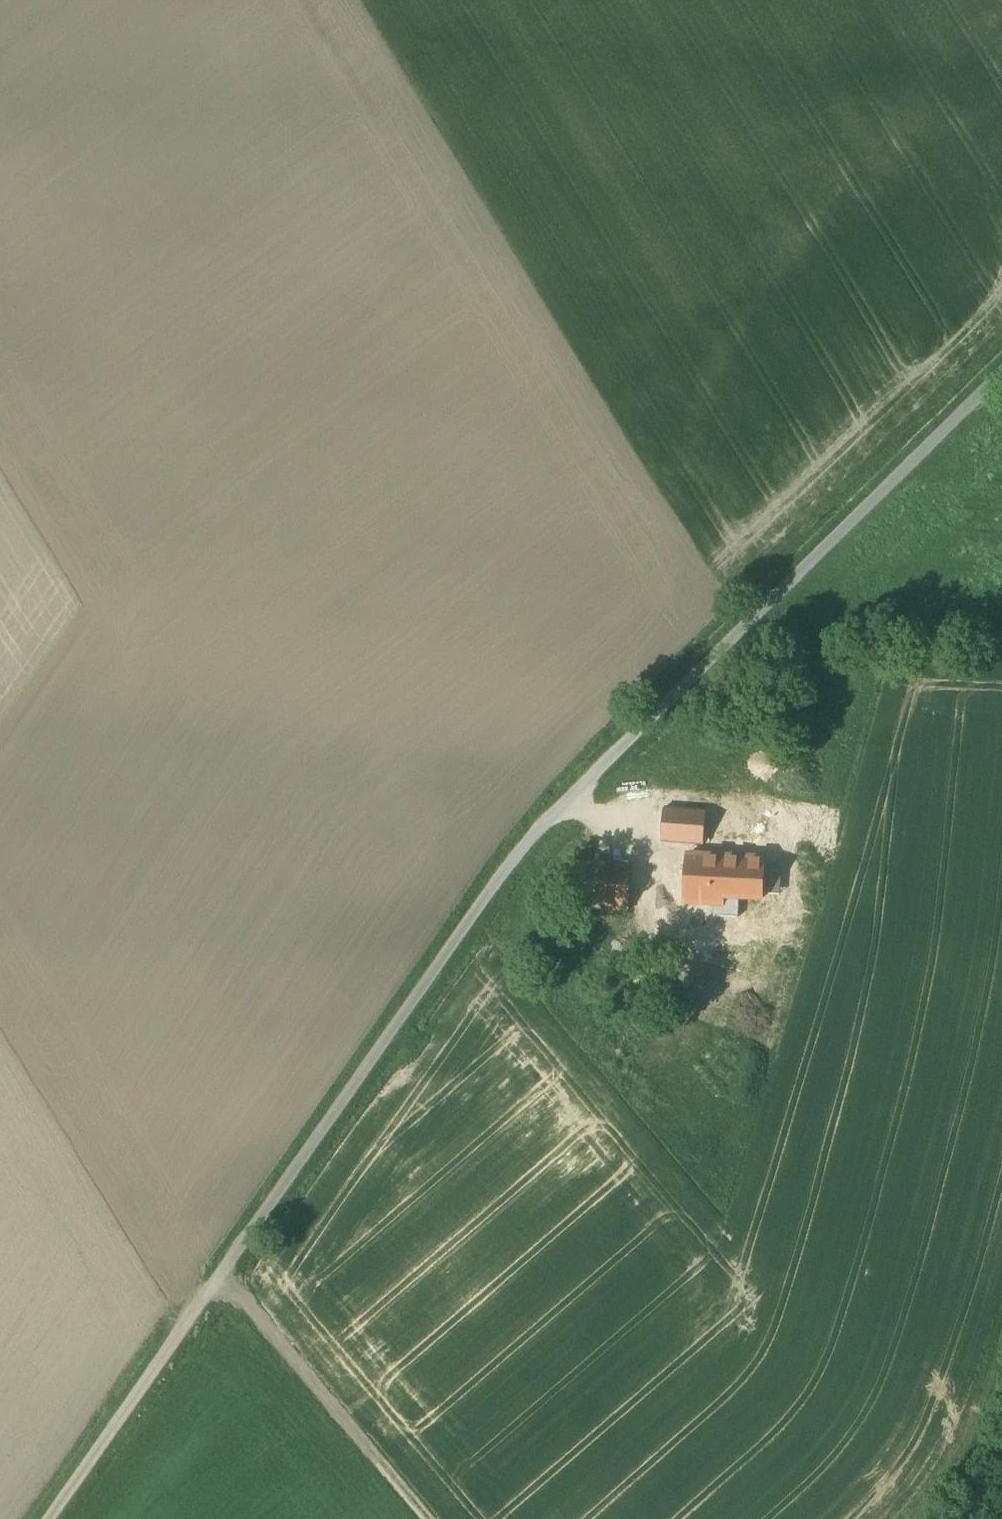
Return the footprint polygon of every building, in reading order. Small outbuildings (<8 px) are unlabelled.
[(705,813),(665,810),(663,841),(703,845),(705,813)] [(688,855),(686,902),(722,904),(723,896),(762,898),(764,861),(724,859),(724,856),(688,855)] [(630,866),(574,864),(571,908),(628,911),(630,866)]
